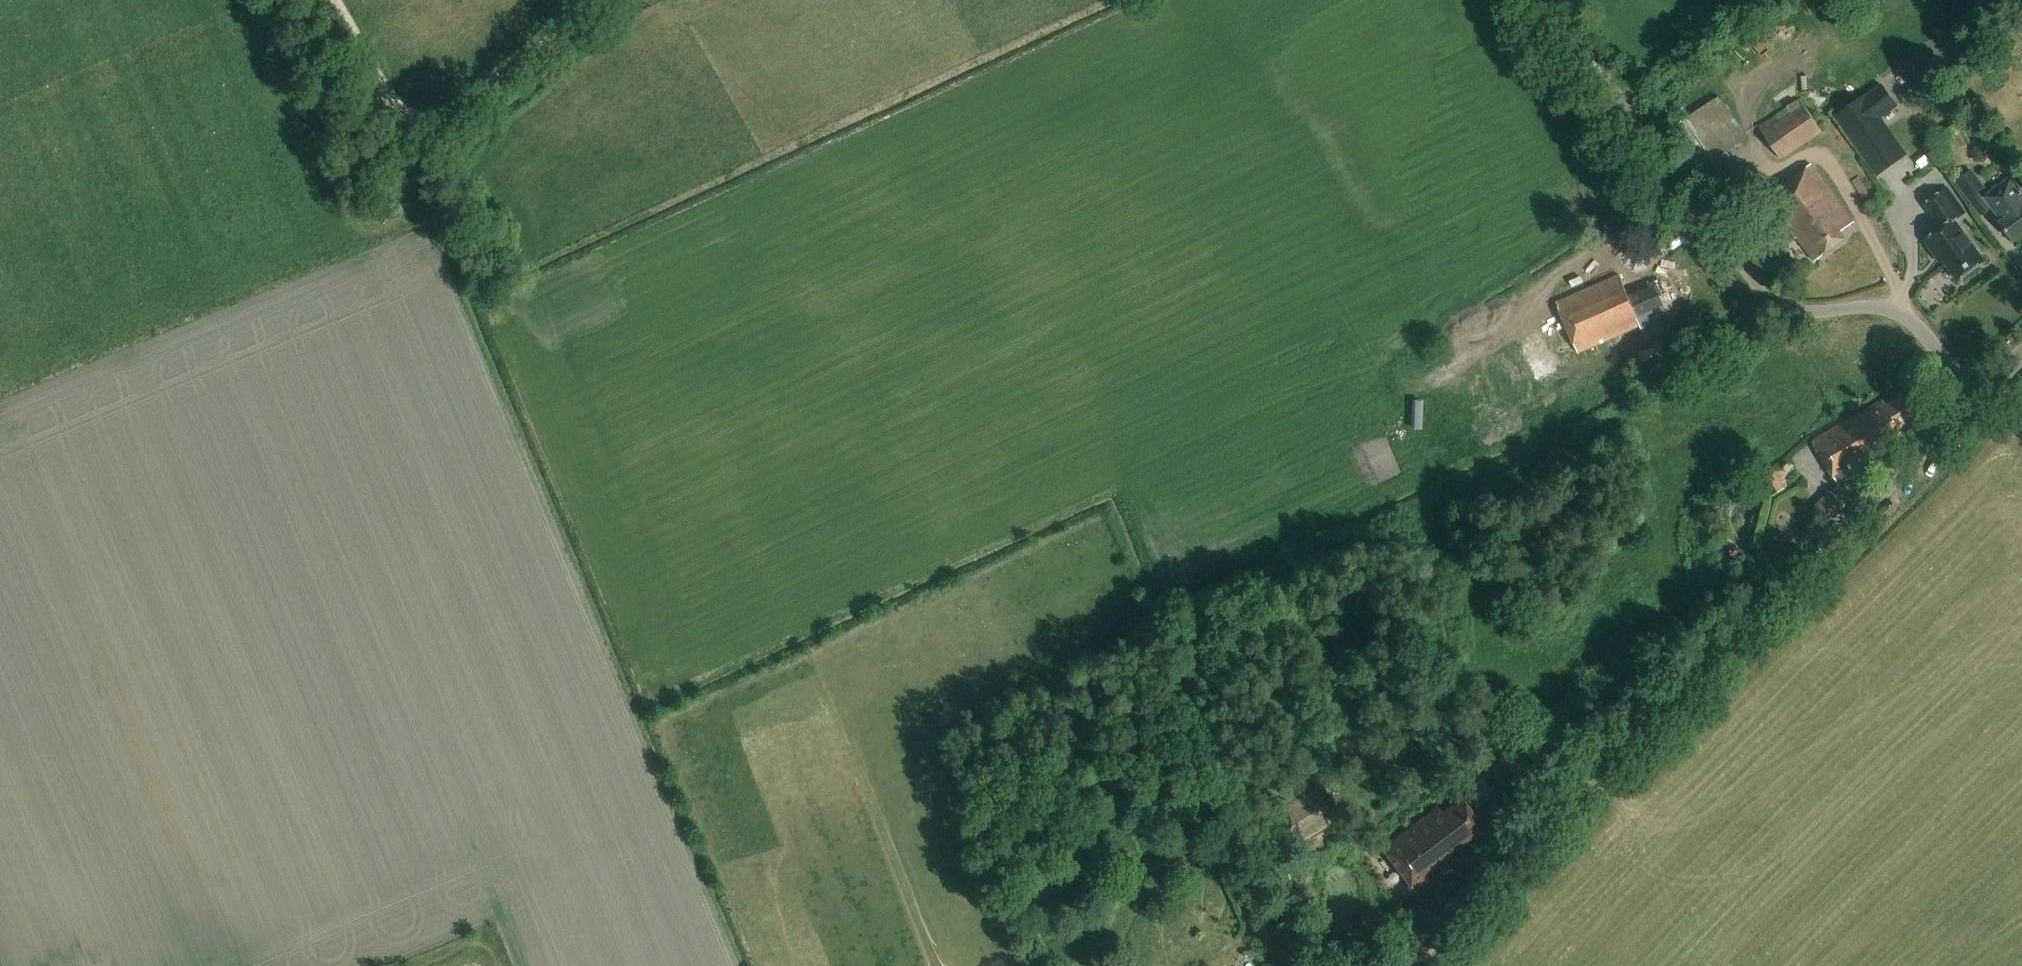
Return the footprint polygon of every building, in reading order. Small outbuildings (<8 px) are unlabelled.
[(1886,129),(1876,115),(1895,101),(1882,83),(1840,113),(1863,146),(1886,129)] [(1703,169),(1747,140),(1719,97),(1675,125),(1703,169)] [(1799,100),(1759,126),(1782,160),(1821,134),(1799,100)] [(1840,229),(1854,219),(1812,161),(1766,194),(1814,259),(1846,237),(1840,229)] [(1957,181),(1982,215),(1994,206),(2003,219),(2000,221),(2012,239),(2021,232),(2021,192),(2011,177),(1984,197),(1980,193),(1987,187),(1973,169),(1957,181)] [(1958,278),(1970,269),(1984,259),(1955,218),(1965,211),(1948,186),(1925,202),(1942,226),(1925,238),(1937,253),(1939,252),(1958,278)] [(1594,264),(1597,275),(1617,270),(1614,259),(1594,264)] [(1654,319),(1673,311),(1659,280),(1631,293),(1621,271),(1557,300),(1579,348),(1652,315),(1654,319)] [(1556,333),(1525,340),(1533,373),(1564,366),(1556,333)] [(1898,430),(1914,420),(1901,396),(1884,405),(1882,400),(1811,442),(1833,481),(1904,440),(1898,430)] [(1787,488),(1772,466),(1757,475),(1772,498),(1787,488)] [(1853,499),(1840,484),(1832,491),(1846,505),(1853,499)] [(1268,809),(1292,847),(1338,818),(1314,780),(1268,809)] [(1444,813),(1438,806),(1382,849),(1415,891),(1465,852),(1463,849),(1486,831),(1462,799),(1444,813)]
